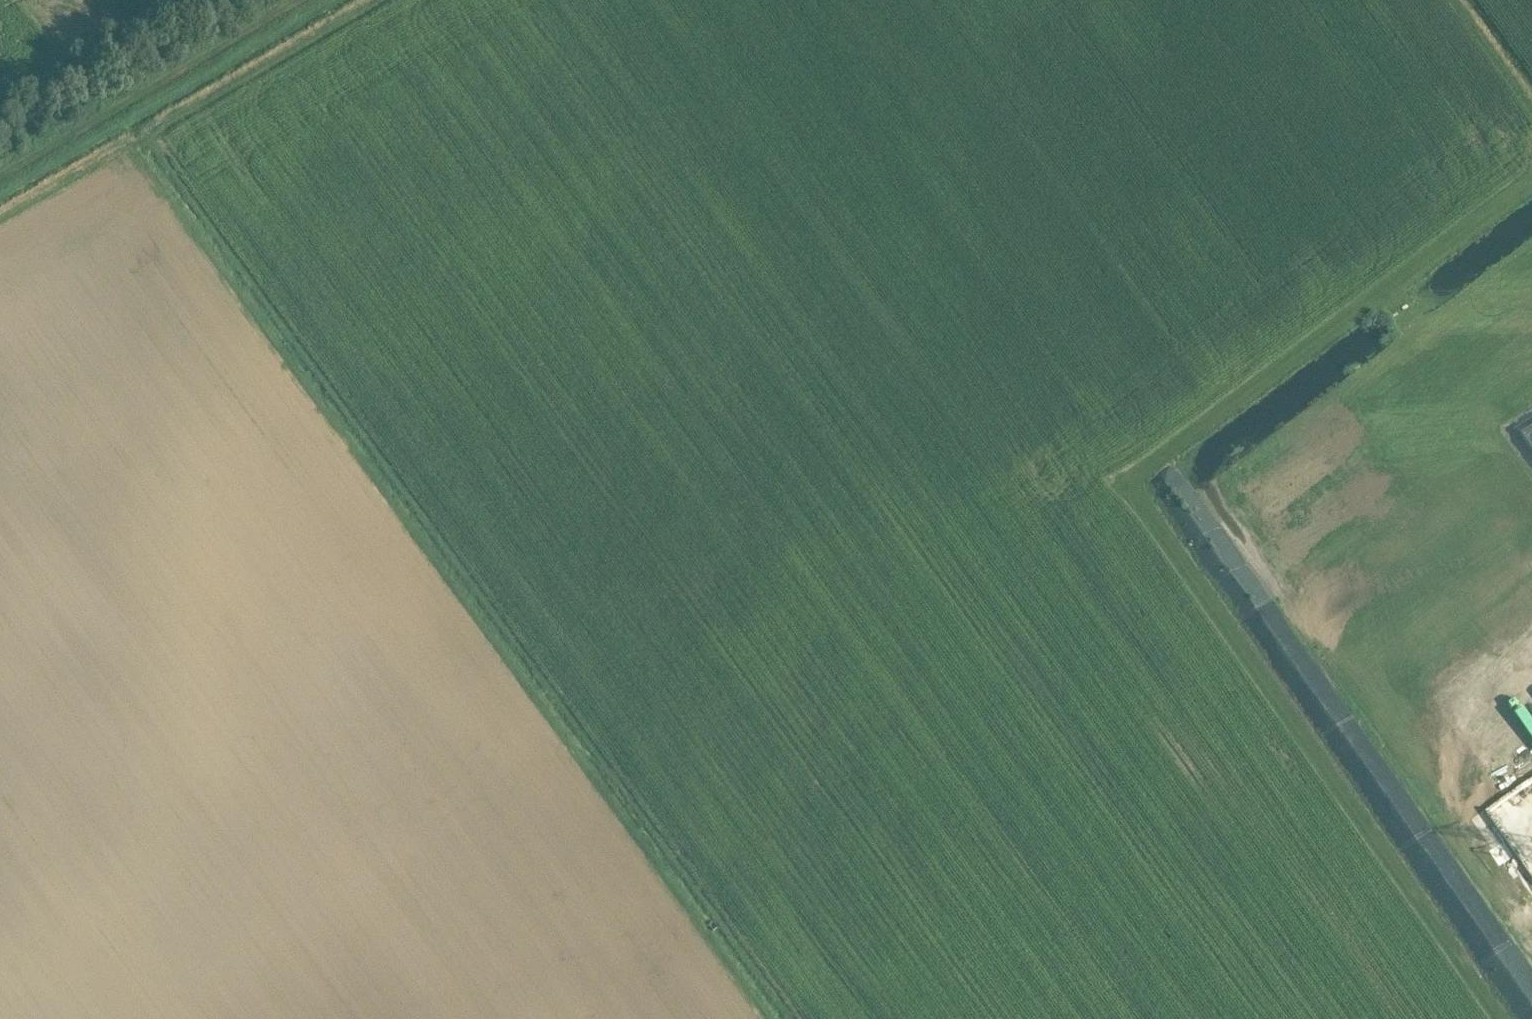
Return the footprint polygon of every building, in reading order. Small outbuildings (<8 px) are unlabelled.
[(1522,428),(1531,445),(1531,422),(1522,428)] [(1226,568),(1171,477),(1154,487),(1209,578),(1226,568)]
